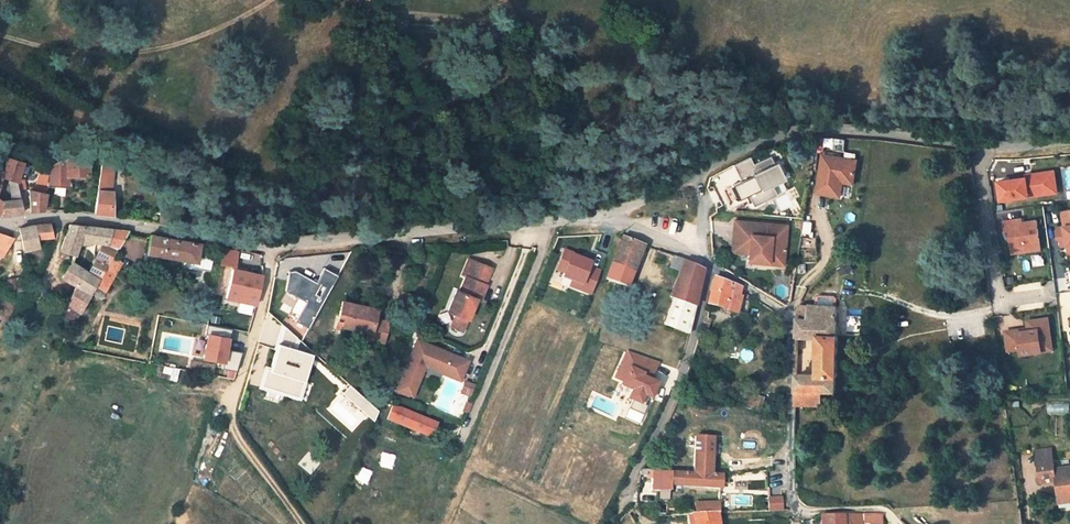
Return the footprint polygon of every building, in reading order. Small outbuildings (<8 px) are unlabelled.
[(395,29),(407,29),(408,20),(408,18),(396,17),(396,19),(395,29)] [(490,25),(489,34),(502,35),(502,23),(490,23),(490,25)] [(49,181),(57,182),(69,183),(69,175),(88,174),(89,154),(87,154),(82,154),(77,155),(52,161),(51,172),(49,181)] [(750,157),(733,165),(741,181),(747,179),(753,192),(747,194),(753,207),(776,196),(773,188),(788,181),(780,164),(777,165),(772,155),(754,164),(750,157)] [(17,181),(19,176),(23,166),(24,162),(7,156),(4,167),(1,175),(11,179),(17,181)] [(114,213),(114,190),(112,190),(112,158),(111,158),(103,156),(99,189),(96,211),(114,213)] [(854,189),(858,164),(822,158),(815,198),(840,202),(842,193),(839,193),(840,187),(854,189)] [(51,172),(41,168),(37,186),(36,190),(47,193),(49,185),(49,181),(51,172)] [(1042,186),(1043,195),(1057,193),(1054,170),(1050,171),(1052,185),(1042,186)] [(1031,177),(998,181),(1000,201),(1043,195),(1042,186),(1052,185),(1050,171),(1031,174),(1031,177)] [(17,181),(11,179),(13,198),(20,197),(17,181)] [(36,190),(31,189),(30,188),(31,209),(45,209),(46,202),(47,193),(36,190)] [(20,197),(13,198),(3,199),(0,198),(0,213),(2,214),(23,211),(20,197)] [(1062,211),(1064,226),(1058,227),(1056,230),(1057,239),(1060,241),(1061,246),(1067,245),(1069,245),(1069,210),(1062,211)] [(160,221),(170,222),(170,211),(161,211),(160,221)] [(1022,219),(1003,222),(1005,231),(1009,230),(1012,253),(1041,249),(1037,221),(1022,223),(1022,219)] [(778,225),(733,220),(731,237),(748,239),(746,254),(746,257),(766,259),(765,264),(781,266),(784,238),(777,238),(778,225)] [(53,236),(51,228),(50,223),(31,225),(25,225),(20,227),(23,249),(39,246),(37,238),(53,236)] [(70,224),(69,228),(62,249),(75,254),(79,243),(83,244),(85,240),(92,240),(102,242),(96,257),(108,263),(111,258),(118,247),(108,245),(112,229),(85,226),(71,224),(70,224)] [(108,245),(118,247),(127,232),(112,229),(108,245)] [(2,256),(13,238),(0,233),(0,255),(2,256)] [(200,243),(151,235),(148,252),(152,253),(151,260),(164,262),(165,255),(197,260),(198,255),(210,258),(212,245),(200,243)] [(607,279),(628,287),(644,244),(623,236),(607,279)] [(558,237),(552,253),(560,256),(566,241),(558,237)] [(748,239),(731,237),(730,252),(746,254),(748,239)] [(218,264),(235,266),(236,249),(220,247),(218,264)] [(674,297),(664,324),(688,333),(695,306),(704,269),(684,261),(684,259),(674,255),(670,267),(680,271),(671,296),(674,297)] [(96,257),(88,273),(99,279),(108,263),(96,257)] [(95,286),(105,292),(122,264),(111,258),(108,263),(99,279),(95,286)] [(478,294),(482,296),(487,284),(485,283),(491,269),(469,259),(463,274),(466,276),(460,291),(457,290),(449,310),(455,313),(450,325),(463,330),(476,299),(478,294)] [(76,285),(66,303),(81,311),(92,293),(90,293),(95,286),(99,279),(88,273),(72,262),(71,261),(62,277),(76,285)] [(228,266),(222,299),(253,305),(260,272),(228,266)] [(25,290),(23,276),(16,277),(18,291),(25,290)] [(17,292),(15,278),(8,280),(10,292),(10,293),(17,292)] [(739,297),(737,296),(739,289),(739,287),(713,278),(707,303),(710,308),(713,308),(713,305),(726,308),(726,309),(735,311),(739,297)] [(90,293),(92,293),(101,299),(105,292),(95,286),(90,293)] [(342,301),(337,321),(343,322),(342,325),(365,331),(363,336),(384,341),(388,322),(374,318),(376,309),(342,301)] [(81,311),(66,303),(60,315),(74,324),(81,311)] [(836,335),(836,307),(798,305),(798,335),(819,337),(818,375),(797,375),(796,403),(821,404),(821,391),(834,391),(834,376),(837,376),(838,335),(836,335)] [(1018,329),(1005,331),(1008,350),(1020,348),(1021,354),(1042,351),(1041,342),(1051,341),(1048,318),(1028,321),(1029,328),(1029,330),(1019,332),(1018,329)] [(706,331),(708,325),(709,320),(707,319),(704,321),(701,330),(706,331)] [(196,357),(219,364),(227,337),(204,330),(196,357)] [(464,357),(418,338),(397,389),(408,393),(420,362),(455,377),(464,357)] [(1051,341),(1041,342),(1042,351),(1053,350),(1051,341)] [(651,380),(658,362),(623,349),(611,381),(626,387),(622,399),(637,405),(640,397),(648,400),(655,381),(651,380)] [(190,359),(187,370),(191,371),(202,373),(204,361),(190,359)] [(209,374),(211,363),(204,361),(202,373),(209,374)] [(238,365),(220,362),(218,376),(234,379),(238,365)] [(470,394),(472,388),(464,385),(462,391),(470,394)] [(373,416),(377,409),(347,388),(342,395),(373,416)] [(763,398),(748,393),(743,406),(758,411),(763,398)] [(397,408),(392,406),(387,419),(392,421),(397,408)] [(429,422),(397,408),(392,421),(424,434),(429,422)] [(434,424),(429,422),(424,434),(429,437),(434,424)] [(696,437),(694,474),(706,475),(713,475),(715,438),(696,437)] [(1056,468),(1055,463),(1038,466),(1041,482),(1059,480),(1059,485),(1056,486),(1058,497),(1069,495),(1069,466),(1056,468)] [(652,489),(670,490),(671,485),(720,488),(720,475),(713,475),(706,475),(694,474),(684,474),(663,472),(641,469),(640,474),(646,475),(647,472),(653,473),(652,489)] [(783,496),(769,497),(769,511),(783,511),(783,496)] [(696,515),(707,514),(706,503),(695,504),(696,515)] [(717,514),(719,514),(719,503),(706,503),(707,514),(717,514)] [(693,523),(719,523),(718,521),(717,514),(707,514),(696,515),(692,515),(693,523)] [(876,523),(882,523),(882,515),(877,514),(869,514),(861,514),(821,515),(821,523),(862,523),(876,523)]
